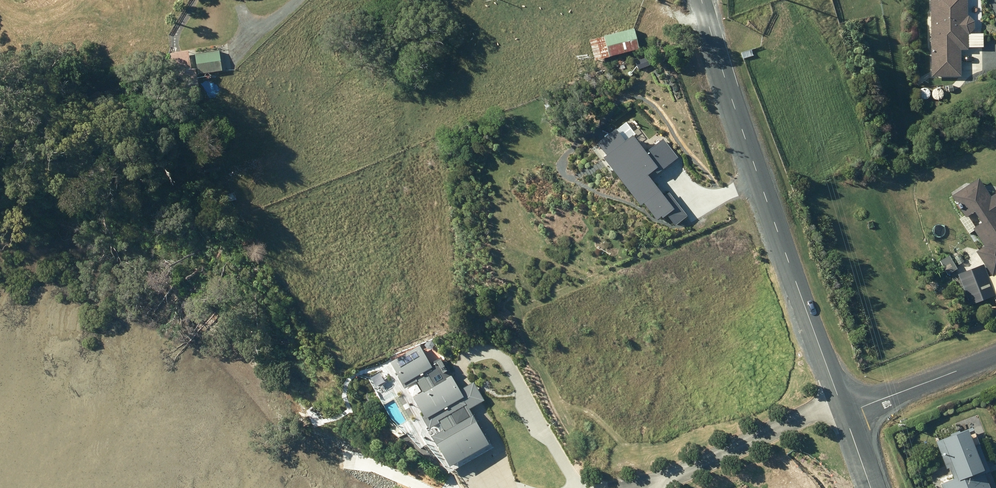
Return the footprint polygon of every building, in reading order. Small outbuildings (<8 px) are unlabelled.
[(931,77),(959,76),(959,50),(967,50),(966,35),(967,35),(973,29),(973,21),(968,16),(966,16),(966,0),(930,0),(931,77)] [(634,30),(604,38),(609,59),(640,51),(634,30)] [(218,49),(194,53),(197,73),(221,70),(218,49)] [(187,50),(169,52),(172,69),(175,68),(178,89),(197,86),(195,68),(190,68),(187,50)] [(185,95),(171,97),(172,108),(187,106),(185,95)] [(676,225),(688,216),(669,192),(665,196),(651,179),(679,157),(664,137),(646,150),(633,134),(626,139),(616,127),(596,143),(606,155),(603,158),(641,206),(644,203),(657,219),(662,216),(663,217),(667,214),(676,225)] [(991,275),(995,271),(995,191),(989,196),(976,177),(949,196),(964,216),(972,211),(979,222),(971,228),(983,245),(974,251),(991,275)] [(233,192),(217,197),(219,203),(235,199),(233,192)] [(948,255),(939,260),(947,273),(956,268),(948,255)] [(430,434),(447,465),(487,444),(468,409),(484,401),(474,382),(458,390),(440,356),(427,363),(418,345),(389,360),(403,387),(416,380),(422,390),(412,396),(423,415),(421,417),(427,427),(438,421),(441,428),(430,434)] [(939,484),(941,487),(989,487),(982,472),(988,470),(977,443),(971,445),(964,429),(955,432),(954,430),(945,433),(946,436),(934,441),(945,468),(947,467),(952,478),(939,484)]
